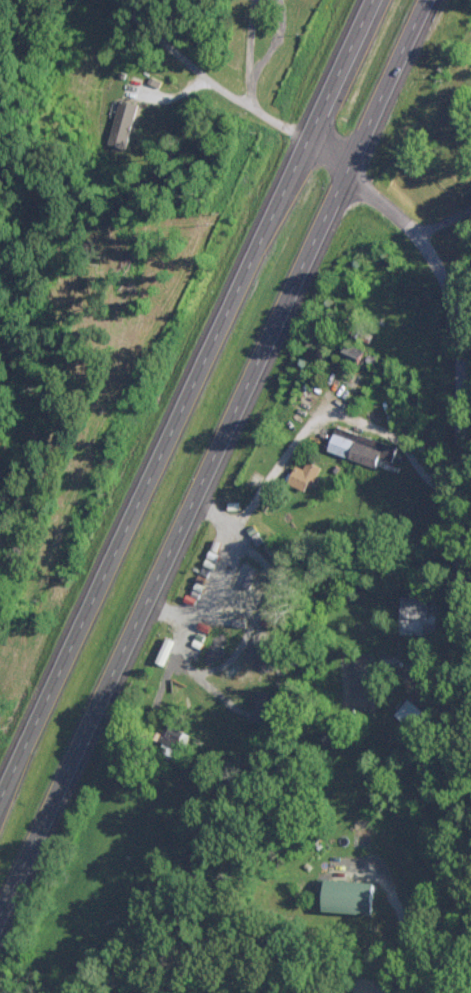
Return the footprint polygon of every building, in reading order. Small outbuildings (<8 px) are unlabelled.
[(108,144),(128,149),(139,103),(120,98),(108,144)] [(330,449),(380,467),(383,456),(393,460),(398,446),(338,425),(330,449)] [(310,490),(321,465),(308,460),(305,467),(297,464),(289,482),(310,490)] [(400,634),(435,634),(435,614),(429,613),(429,595),(400,595),(400,634)] [(271,723),(277,692),(258,689),(253,720),(271,723)] [(407,727),(422,711),(408,697),(393,713),(407,727)] [(378,912),(379,880),(329,878),(328,910),(378,912)]
